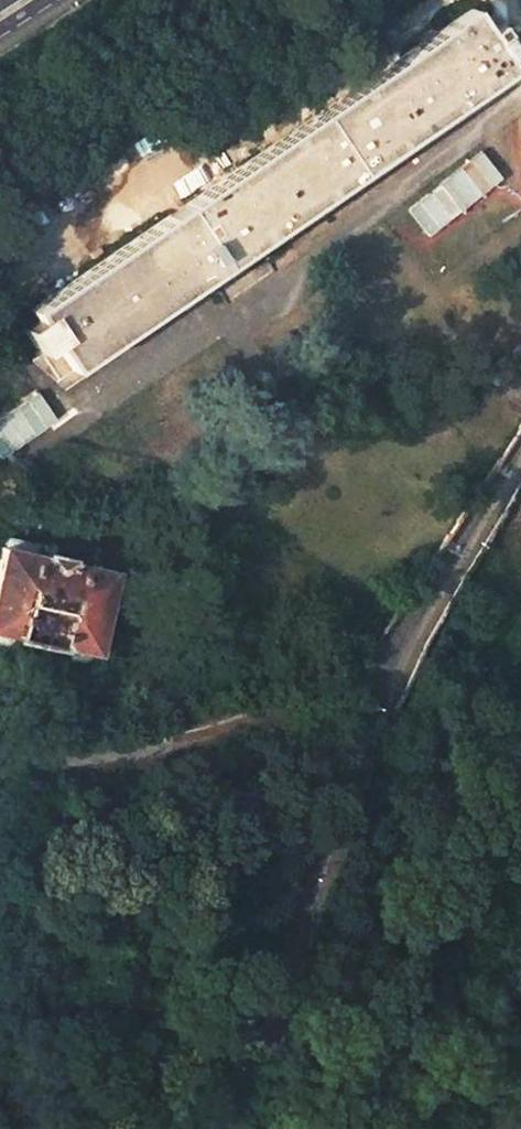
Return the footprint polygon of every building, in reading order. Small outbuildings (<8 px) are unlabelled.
[(470,8),(29,309),(36,318),(22,328),(39,354),(52,343),(70,370),(194,286),(512,69),(470,8)] [(0,548),(0,631),(15,635),(14,637),(60,648),(61,645),(93,652),(100,620),(104,602),(111,571),(68,561),(68,559),(44,553),(43,556),(33,553),(3,547),(0,546),(0,548)]
